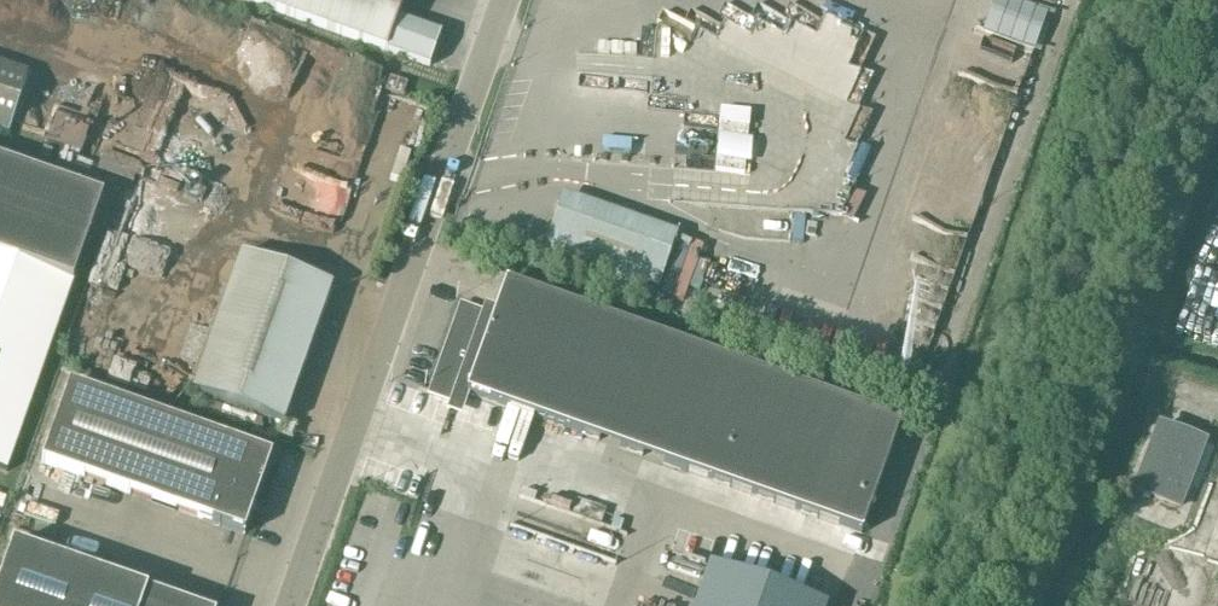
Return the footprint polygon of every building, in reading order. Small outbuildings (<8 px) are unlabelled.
[(429,69),(441,36),(397,20),(405,0),(238,0),(429,69)] [(993,36),(1033,51),(1047,14),(1007,0),(1006,0),(993,36)] [(257,26),(252,40),(276,49),(282,35),(257,26)] [(29,75),(0,65),(0,132),(8,135),(29,75)] [(402,97),(407,85),(390,78),(385,91),(402,97)] [(713,172),(742,173),(744,114),(714,113),(713,172)] [(6,473),(102,199),(0,163),(0,471),(6,473)] [(673,245),(560,206),(544,251),(658,290),(673,245)] [(283,426),(332,288),(241,256),(192,394),(283,426)] [(462,308),(431,395),(450,402),(455,388),(466,392),(466,394),(861,534),(900,424),(504,284),(492,321),(480,317),(481,315),(462,308)] [(922,361),(898,352),(894,366),(917,374),(922,361)] [(272,458),(69,386),(41,464),(244,536),(272,458)] [(1160,429),(1135,492),(1179,509),(1204,446),(1160,429)] [(23,482),(18,503),(38,507),(43,487),(23,482)] [(57,605),(183,605),(12,546),(0,581),(0,586),(57,605)] [(696,605),(821,605),(710,566),(696,605)] [(0,586),(0,605),(57,605),(0,586)]
